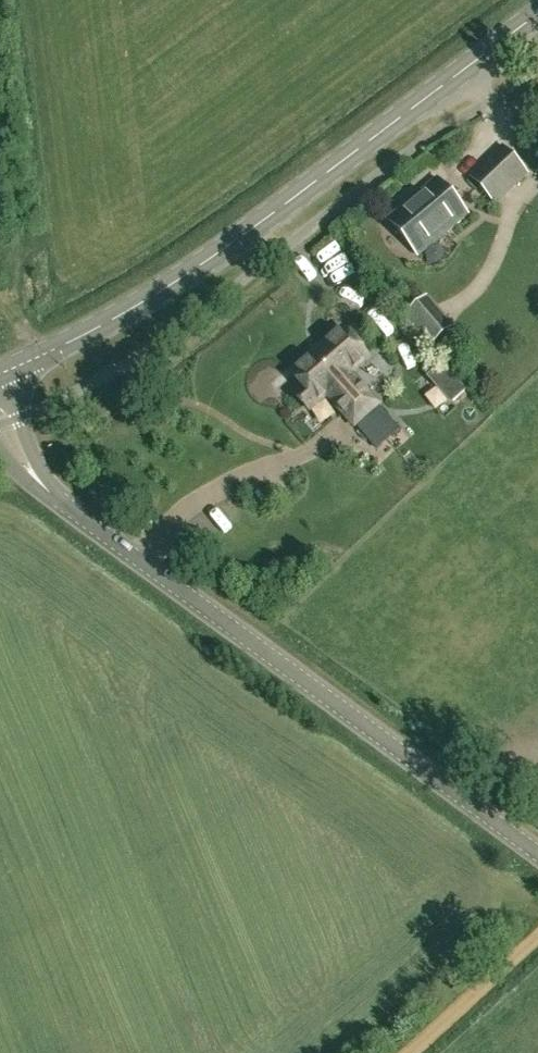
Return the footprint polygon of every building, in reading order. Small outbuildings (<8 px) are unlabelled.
[(494,203),(528,173),(504,146),(471,176),(494,203)] [(419,255),(468,214),(437,177),(388,218),(419,255)] [(431,345),(454,326),(427,295),(404,314),(431,345)] [(381,403),(354,373),(370,359),(342,327),(291,372),(303,386),(295,393),(310,410),(327,396),(355,427),(381,403)] [(442,363),(429,375),(438,386),(452,374),(442,363)] [(402,428),(387,412),(375,424),(390,440),(402,428)]
